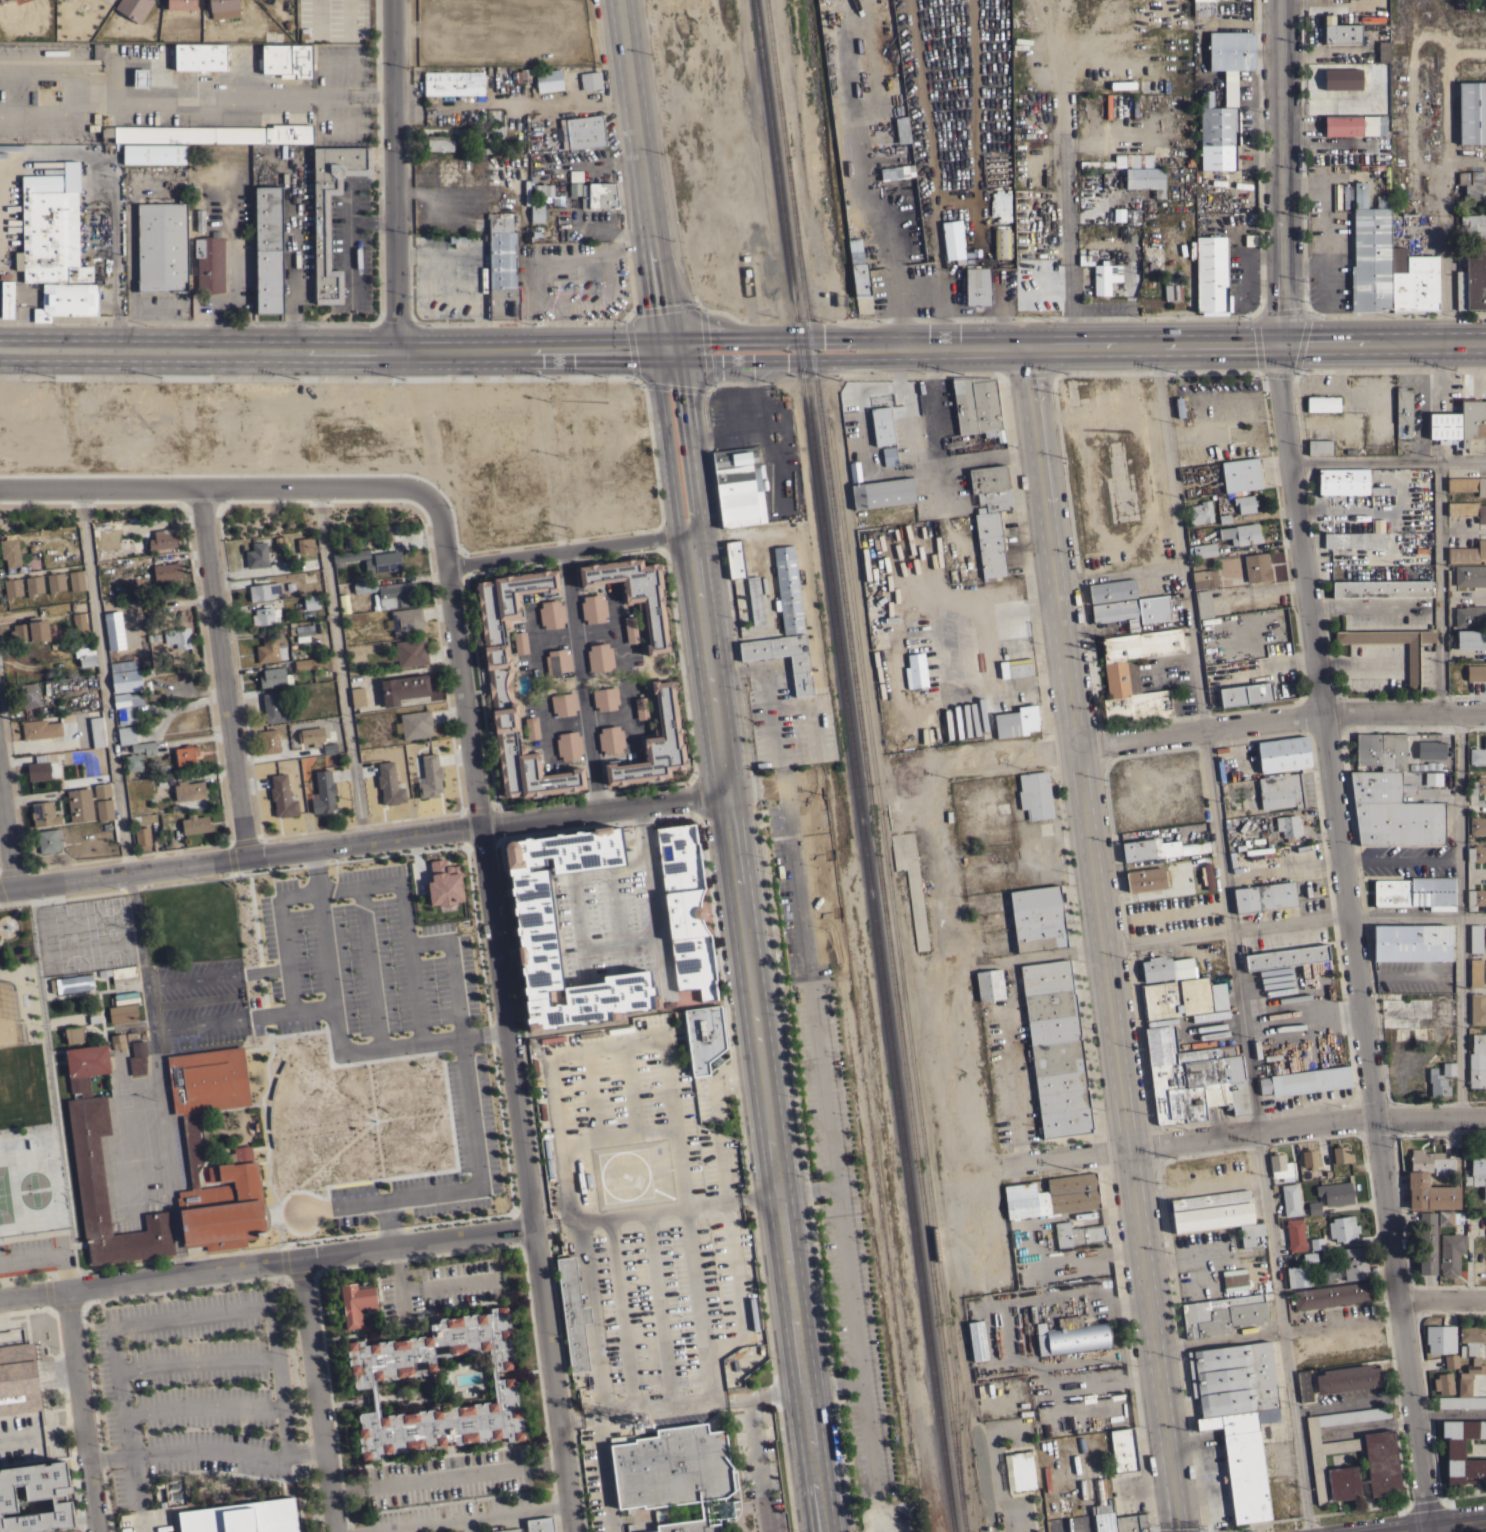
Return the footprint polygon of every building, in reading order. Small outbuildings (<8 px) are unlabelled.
[(114,8),(119,0),(154,0),(139,24),(114,8)] [(167,9),(167,0),(196,0),(196,10),(167,9)] [(210,12),(209,0),(238,0),(239,8),(210,12)] [(1215,13),(1210,13),(1210,15),(1193,15),(1193,1),(1215,0),(1215,13)] [(1361,24),(1361,42),(1328,43),(1328,45),(1325,45),(1325,43),(1324,43),(1324,24),(1361,24)] [(1209,70),(1209,47),(1206,48),(1206,45),(1209,45),(1209,32),(1254,32),(1254,69),(1236,70),(1224,70),(1209,70)] [(1386,40),(1376,41),(1376,61),(1386,60),(1386,40)] [(102,59),(93,59),(93,43),(102,43),(102,59)] [(226,44),(226,70),(203,70),(203,72),(199,72),(199,70),(175,70),(175,66),(170,66),(170,56),(175,56),(175,44),(226,44)] [(312,45),(312,63),(315,63),(315,68),(313,68),(313,78),(280,78),(280,73),(262,73),(262,69),(258,69),(258,58),(262,58),(262,44),(312,45)] [(1324,69),(1324,67),(1327,67),(1327,68),(1333,68),(1333,67),(1335,67),(1335,68),(1361,68),(1362,84),(1365,84),(1365,89),(1362,89),(1362,99),(1344,99),(1344,89),(1324,90),(1324,69)] [(149,68),(149,87),(133,87),(133,68),(149,68)] [(511,72),(520,70),(520,69),(524,68),(524,69),(529,68),(530,81),(512,83),(511,72)] [(561,68),(563,89),(537,93),(536,83),(535,83),(535,81),(536,81),(535,72),(561,68)] [(1237,106),(1224,106),(1224,70),(1236,70),(1237,106)] [(599,71),(602,88),(582,90),(580,73),(599,71)] [(483,72),(484,95),(431,95),(431,102),(425,102),(425,95),(424,95),(423,72),(483,72)] [(1458,82),(1485,81),(1485,143),(1459,144),(1458,82)] [(1200,145),(1200,131),(1198,131),(1198,128),(1200,128),(1199,107),(1200,107),(1200,90),(1212,90),(1212,107),(1237,107),(1237,111),(1239,111),(1239,119),(1238,119),(1238,120),(1239,120),(1239,131),(1238,131),(1238,136),(1239,136),(1240,143),(1238,143),(1238,145),(1235,145),(1200,145)] [(602,114),(606,145),(569,150),(565,119),(602,114)] [(1365,115),(1386,115),(1386,135),(1376,135),(1362,135),(1324,136),(1324,115),(1365,115)] [(895,117),(907,116),(910,142),(898,144),(895,117)] [(272,127),(272,124),(313,124),(313,143),(114,143),(114,137),(102,137),(102,127),(272,127)] [(502,125),(503,137),(490,138),(490,126),(502,125)] [(453,136),(453,151),(427,151),(427,135),(453,136)] [(491,153),(478,153),(478,139),(491,139),(491,153)] [(122,144),(185,145),(185,163),(122,163),(122,144)] [(1235,170),(1200,170),(1200,145),(1235,145),(1235,170)] [(313,148),(372,147),(372,174),(344,175),(342,173),(339,176),(341,178),(341,194),(329,194),(329,270),(342,270),(342,304),(315,304),(313,148)] [(1129,153),(1129,154),(1153,154),(1153,167),(1114,167),(1114,153),(1129,153)] [(879,169),(913,164),(915,176),(881,181),(879,169)] [(1164,198),(1154,198),(1154,188),(1125,188),(1125,179),(1122,179),(1122,176),(1125,176),(1125,174),(1119,174),(1119,169),(1125,169),(1125,168),(1164,167),(1164,198)] [(569,182),(569,170),(582,170),(582,182),(569,182)] [(1483,183),(1485,183),(1485,200),(1464,200),(1464,184),(1457,184),(1457,172),(1470,171),(1482,171),(1483,183)] [(65,191),(21,192),(21,176),(65,175),(65,191)] [(619,207),(581,208),(581,184),(588,184),(588,183),(615,182),(619,207)] [(1350,266),(1353,266),(1353,208),(1354,208),(1353,182),(1366,182),(1366,208),(1376,208),(1376,198),(1388,198),(1388,208),(1390,208),(1390,247),(1406,247),(1406,256),(1437,256),(1438,313),(1392,314),(1392,309),(1386,309),(1386,311),(1351,312),(1350,266)] [(569,195),(569,183),(580,183),(580,195),(569,195)] [(553,184),(553,196),(532,197),(532,184),(553,184)] [(283,313),(257,313),(256,288),(254,288),(254,283),(256,283),(255,186),(282,186),(283,313)] [(1011,221),(1005,221),(995,221),(995,215),(990,216),(990,205),(990,192),(994,192),(993,190),(1010,189),(1011,221)] [(65,191),(77,191),(78,266),(92,266),(93,281),(23,282),(22,270),(22,251),(21,192),(65,191)] [(188,292),(136,292),(136,280),(138,280),(137,203),(178,203),(178,197),(186,197),(188,292)] [(530,203),(544,203),(544,208),(548,208),(548,217),(544,217),(544,221),(531,222),(530,203)] [(1139,224),(1124,224),(1125,208),(1139,209),(1139,224)] [(204,211),(206,211),(206,217),(204,218),(204,231),(196,231),(196,217),(195,214),(196,214),(196,209),(200,209),(204,209),(204,211)] [(489,232),(489,218),(487,218),(487,213),(511,212),(511,217),(512,217),(512,231),(489,232)] [(1484,224),(1485,224),(1485,241),(1461,242),(1460,215),(1484,214),(1484,224)] [(965,267),(961,267),(961,264),(956,264),(955,258),(945,260),(941,222),(959,220),(965,267)] [(531,241),(531,226),(542,225),(543,240),(531,241)] [(994,228),(1009,228),(1010,260),(999,261),(999,258),(994,258),(994,228)] [(224,292),(210,294),(196,293),(196,290),(197,290),(197,257),(194,257),(194,239),(198,239),(198,238),(209,236),(211,237),(211,231),(220,231),(220,238),(224,238),(224,292)] [(515,231),(515,257),(516,257),(516,274),(515,274),(516,288),(519,288),(519,294),(522,294),(522,299),(519,299),(520,319),(490,319),(489,232),(512,231),(515,231)] [(1227,295),(1231,295),(1231,311),(1227,311),(1227,315),(1201,315),(1201,312),(1197,312),(1196,236),(1208,236),(1208,234),(1210,234),(1210,236),(1226,236),(1227,295)] [(871,297),(855,298),(849,252),(850,252),(848,238),(859,237),(861,250),(862,250),(863,262),(867,262),(871,294),(871,297)] [(14,270),(14,251),(22,251),(22,270),(14,270)] [(1093,254),(1093,264),(1078,265),(1078,254),(1093,254)] [(1485,309),(1485,310),(1480,310),(1480,309),(1456,309),(1455,271),(1466,270),(1465,256),(1485,256),(1485,309)] [(1093,264),(1101,264),(1101,260),(1106,260),(1106,264),(1109,264),(1109,263),(1121,263),(1121,273),(1109,273),(1110,295),(1093,296),(1093,264)] [(990,305),(965,305),(965,268),(990,267),(990,305)] [(1164,285),(1163,285),(1163,278),(1174,277),(1175,284),(1181,284),(1181,299),(1165,300),(1164,285)] [(13,317),(1,317),(1,280),(13,280),(13,317)] [(98,283),(98,286),(101,286),(101,290),(98,290),(98,314),(50,314),(50,322),(33,322),(33,308),(42,308),(42,283),(98,283)] [(951,376),(989,377),(990,380),(995,379),(1002,429),(994,430),(995,436),(984,437),(983,431),(959,434),(951,376)] [(1411,430),(1413,430),(1413,434),(1411,434),(1411,438),(1396,438),(1396,387),(1405,386),(1405,389),(1411,389),(1411,430)] [(1339,396),(1339,411),(1306,411),(1306,396),(1339,396)] [(1460,401),(1485,400),(1485,438),(1468,438),(1468,447),(1461,447),(1460,401)] [(870,408),(872,408),(872,407),(887,404),(887,406),(890,405),(895,443),(875,445),(870,408)] [(1460,413),(1460,438),(1458,438),(1458,440),(1456,440),(1456,438),(1446,438),(1446,441),(1444,441),(1444,439),(1429,439),(1428,413),(1460,413)] [(1332,439),(1332,444),(1335,444),(1335,446),(1332,446),(1333,454),(1308,455),(1307,440),(1332,439)] [(712,451),(756,446),(758,464),(763,463),(764,476),(760,477),(762,491),(717,496),(712,451)] [(881,466),(895,464),(892,446),(879,447),(881,466)] [(1257,457),(1261,487),(1224,492),(1220,462),(1257,457)] [(861,480),(851,482),(848,462),(850,462),(850,461),(856,460),(856,461),(858,461),(861,480)] [(1004,464),(1005,466),(1007,465),(1012,503),(1009,506),(1011,506),(1011,509),(998,511),(1007,575),(995,576),(995,579),(983,581),(974,514),(986,512),(985,502),(978,503),(976,493),(971,494),(968,469),(1004,464)] [(1368,468),(1368,486),(1394,486),(1394,493),(1318,494),(1318,469),(1368,468)] [(912,476),(915,501),(854,509),(850,484),(912,476)] [(1478,477),(1485,477),(1485,496),(1477,496),(1477,491),(1447,491),(1447,478),(1478,477)] [(762,491),(766,522),(721,528),(717,496),(762,491)] [(1253,494),(1253,500),(1256,499),(1257,505),(1254,506),(1255,511),(1239,513),(1237,504),(1234,504),(1233,497),(1253,494)] [(1213,521),(1204,522),(1204,523),(1189,525),(1187,506),(1200,504),(1200,501),(1210,499),(1213,521)] [(1478,504),(1485,504),(1485,523),(1477,523),(1477,515),(1447,515),(1446,502),(1478,502),(1478,504)] [(1234,526),(1234,525),(1258,522),(1259,534),(1261,534),(1262,542),(1237,545),(1236,544),(1231,545),(1229,545),(1229,542),(1231,542),(1230,537),(1219,539),(1218,529),(1234,526)] [(150,550),(148,539),(154,539),(153,531),(172,528),(172,532),(174,531),(176,546),(150,550)] [(1386,532),(1386,538),(1398,538),(1398,551),(1386,551),(1386,547),(1324,548),(1323,532),(1386,532)] [(313,543),(315,543),(316,551),(298,553),(298,550),(295,550),(295,546),(298,545),(298,544),(297,544),(296,539),(312,536),(313,543)] [(1,558),(0,549),(0,540),(17,538),(20,565),(16,566),(17,572),(7,574),(6,563),(3,563),(3,558),(1,558)] [(1477,539),(1485,539),(1485,558),(1478,558),(1478,561),(1447,561),(1447,547),(1477,547),(1477,539)] [(746,576),(729,579),(729,574),(727,575),(723,546),(725,546),(725,542),(741,540),(746,576)] [(268,565),(265,566),(265,567),(262,567),(262,566),(246,568),(244,551),(252,550),(251,543),(266,541),(268,565)] [(1192,546),(1192,545),(1215,542),(1217,555),(1216,555),(1216,557),(1208,558),(1208,556),(1206,556),(1206,558),(1200,559),(1199,557),(1194,558),(1194,557),(1189,558),(1187,547),(1192,546)] [(773,547),(794,544),(804,631),(783,634),(773,547)] [(336,553),(336,551),(341,551),(341,552),(369,548),(370,557),(342,561),(342,566),(334,567),(334,562),(333,562),(331,553),(336,553)] [(401,550),(401,555),(399,555),(401,569),(366,574),(365,564),(363,565),(363,561),(364,561),(364,559),(373,558),(373,553),(401,550)] [(1243,555),(1267,552),(1271,579),(1246,582),(1243,555)] [(645,644),(648,644),(644,609),(638,610),(636,602),(625,603),(625,602),(623,602),(622,593),(624,593),(624,592),(622,592),(621,588),(623,588),(623,585),(621,585),(621,582),(622,582),(622,580),(592,584),(592,587),(580,588),(578,567),(586,566),(586,565),(587,565),(587,563),(602,561),(602,563),(605,563),(605,562),(615,561),(615,562),(618,562),(617,559),(632,557),(632,559),(641,558),(642,565),(646,565),(646,564),(657,563),(657,564),(662,563),(663,572),(661,572),(663,588),(660,588),(661,595),(663,595),(664,603),(663,603),(664,610),(664,609),(667,627),(666,627),(667,640),(669,640),(670,650),(669,650),(669,651),(654,653),(654,655),(647,656),(645,644)] [(152,566),(179,562),(182,578),(155,582),(152,566)] [(1454,566),(1485,565),(1485,586),(1464,587),(1464,586),(1454,586),(1454,566)] [(512,695),(516,700),(516,702),(517,702),(518,714),(516,714),(518,730),(517,730),(519,746),(526,745),(527,753),(540,752),(541,759),(539,760),(539,763),(541,763),(541,767),(540,767),(540,770),(542,770),(542,773),(541,773),(541,775),(571,771),(571,768),(583,766),(585,788),(577,789),(577,790),(567,791),(559,792),(549,794),(549,793),(540,794),(541,795),(530,796),(522,797),(522,795),(504,797),(504,794),(503,794),(502,790),(503,790),(503,787),(502,787),(501,783),(503,783),(502,781),(500,782),(499,774),(501,774),(501,772),(500,772),(499,769),(501,769),(501,768),(498,768),(497,760),(498,760),(497,755),(499,755),(498,753),(496,753),(495,745),(497,745),(497,744),(496,744),(495,741),(497,741),(496,737),(495,737),(495,734),(495,730),(494,730),(493,727),(494,727),(494,723),(493,724),(492,720),(493,720),(493,718),(492,718),(491,711),(492,711),(491,698),(490,698),(488,681),(487,669),(486,669),(485,661),(486,661),(485,652),(484,652),(483,648),(484,648),(484,645),(483,645),(483,642),(484,642),(483,638),(482,639),(482,635),(483,635),(483,633),(480,633),(479,625),(481,625),(481,624),(480,624),(479,621),(481,620),(480,618),(479,619),(478,611),(480,611),(479,609),(478,609),(477,607),(479,607),(479,604),(477,605),(476,597),(478,597),(478,596),(476,596),(476,593),(477,592),(477,589),(475,589),(475,586),(476,585),(476,582),(493,580),(493,578),(502,577),(501,574),(516,572),(516,575),(519,575),(519,574),(530,572),(531,573),(532,573),(532,570),(546,568),(547,571),(557,569),(560,591),(556,592),(557,594),(542,596),(542,591),(517,594),(517,595),(519,595),(519,599),(518,599),(518,602),(520,602),(522,615),(520,616),(520,617),(509,618),(510,627),(504,627),(506,644),(507,644),(509,659),(511,658),(513,670),(511,670),(510,678),(512,695)] [(1216,568),(1217,576),(1219,576),(1219,579),(1217,579),(1218,586),(1193,589),(1191,572),(1216,568)] [(85,590),(71,592),(68,572),(82,570),(85,590)] [(65,589),(55,590),(55,594),(49,595),(46,574),(50,574),(50,571),(54,571),(55,573),(63,572),(65,589)] [(44,592),(33,593),(34,597),(27,598),(25,577),(29,576),(28,574),(33,573),(33,576),(42,575),(44,592)] [(775,598),(770,599),(767,574),(772,573),(775,598)] [(765,625),(753,626),(746,577),(758,575),(765,625)] [(23,595),(12,596),(13,599),(6,600),(3,580),(7,579),(7,577),(12,576),(12,579),(20,577),(23,595)] [(1134,578),(1136,597),(1090,603),(1087,584),(1134,578)] [(376,579),(377,591),(354,593),(353,589),(352,584),(353,584),(353,581),(376,579)] [(1431,580),(1431,597),(1332,597),(1332,581),(1431,580)] [(414,581),(415,591),(412,592),(413,601),(406,602),(406,605),(372,609),(372,605),(375,604),(373,593),(378,593),(377,585),(414,581)] [(278,582),(280,595),(273,596),(274,599),(250,601),(248,586),(278,582)] [(141,587),(141,588),(150,586),(151,591),(142,593),(142,594),(132,595),(131,588),(141,587)] [(1212,616),(1198,617),(1195,591),(1209,589),(1212,616)] [(350,612),(341,614),(338,594),(347,593),(350,612)] [(304,610),(303,596),(318,594),(320,608),(304,610)] [(602,599),(605,599),(607,616),(604,616),(605,622),(587,624),(586,619),(582,619),(580,602),(584,602),(583,596),(601,594),(602,599)] [(1140,623),(1139,616),(1091,623),(1089,605),(1167,594),(1171,619),(1140,623)] [(560,605),(563,604),(565,621),(562,622),(563,627),(545,629),(544,625),(541,625),(538,608),(541,607),(541,602),(559,599),(560,605)] [(1464,606),(1485,605),(1485,626),(1454,627),(1454,607),(1464,607),(1464,606)] [(273,606),(273,609),(279,608),(280,615),(278,615),(279,621),(274,621),(275,624),(253,627),(251,615),(255,614),(254,609),(273,606)] [(421,607),(423,626),(422,626),(423,632),(420,632),(421,633),(394,637),(393,629),(387,629),(385,620),(391,619),(390,611),(421,607)] [(125,648),(108,651),(103,613),(120,610),(125,648)] [(85,622),(86,622),(87,629),(89,628),(90,636),(74,638),(73,631),(75,631),(74,623),(73,623),(72,614),(84,612),(85,622)] [(640,642),(627,644),(624,617),(636,615),(640,642)] [(29,622),(28,617),(39,616),(40,620),(47,619),(50,640),(31,643),(30,639),(14,641),(14,636),(10,636),(10,630),(13,630),(12,624),(29,622)] [(1138,631),(1128,632),(1126,619),(1136,618),(1138,631)] [(308,634),(309,640),(296,642),(296,634),(289,635),(289,628),(289,623),(295,622),(295,626),(313,624),(314,634),(308,634)] [(192,647),(176,650),(175,643),(165,644),(163,631),(189,627),(192,647)] [(1140,693),(1170,689),(1173,715),(1131,721),(1130,715),(1105,719),(1102,699),(1108,699),(1103,663),(1104,663),(1100,638),(1181,627),(1184,652),(1127,660),(1136,664),(1140,693)] [(1485,646),(1485,648),(1485,649),(1456,650),(1456,630),(1484,630),(1485,646)] [(528,653),(515,654),(512,632),(525,631),(528,653)] [(1434,631),(1434,642),(1418,642),(1419,690),(1407,690),(1407,642),(1334,643),(1334,631),(1335,631),(1434,631)] [(805,633),(813,694),(795,697),(789,654),(740,661),(738,642),(805,633)] [(255,646),(263,645),(262,638),(276,636),(277,644),(284,643),(286,658),(279,659),(279,660),(257,663),(255,646)] [(398,668),(397,659),(391,660),(389,651),(395,650),(394,642),(421,638),(422,645),(426,644),(427,649),(426,649),(428,663),(398,668)] [(608,647),(611,647),(614,670),(590,673),(587,650),(589,650),(589,645),(608,642),(608,647)] [(80,667),(79,656),(75,657),(74,645),(82,644),(82,647),(94,646),(97,665),(80,667)] [(545,655),(548,655),(547,651),(566,648),(566,653),(570,652),(572,670),(559,671),(560,676),(547,678),(545,655)] [(928,686),(907,689),(904,667),(908,667),(906,654),(923,652),(928,686)] [(333,655),(335,670),(326,671),(325,667),(320,668),(320,666),(312,667),(312,668),(310,668),(295,670),(294,660),(333,655)] [(1012,676),(1029,675),(1029,658),(1012,659),(1012,676)] [(135,659),(137,669),(139,669),(142,689),(113,693),(109,663),(135,659)] [(1466,665),(1485,665),(1485,681),(1466,681),(1466,665)] [(284,666),(285,674),(292,673),(292,678),(292,683),(286,684),(260,688),(259,676),(263,675),(262,669),(284,666)] [(399,699),(400,705),(384,707),(380,680),(427,673),(430,695),(399,699)] [(658,680),(658,682),(674,680),(676,689),(674,689),(676,704),(677,704),(679,721),(678,721),(681,743),(683,742),(685,756),(687,756),(688,765),(686,766),(686,768),(684,768),(684,769),(673,770),(669,770),(670,777),(662,778),(662,779),(651,780),(644,781),(634,782),(606,786),(604,764),(607,763),(606,760),(621,758),(622,764),(644,761),(644,756),(645,756),(645,753),(643,753),(643,749),(645,749),(644,747),(642,747),(641,739),(655,737),(653,728),(659,727),(655,693),(652,693),(650,681),(658,680)] [(1270,681),(1272,700),(1221,707),(1218,688),(1270,681)] [(39,700),(40,699),(40,702),(39,703),(39,705),(22,707),(20,684),(36,682),(39,700)] [(366,705),(353,707),(350,688),(363,686),(366,705)] [(619,703),(616,704),(616,709),(598,712),(597,706),(594,707),(592,690),(617,686),(619,703)] [(115,708),(113,694),(128,692),(128,694),(142,691),(143,704),(115,708)] [(262,694),(281,691),(282,701),(279,701),(280,712),(286,712),(287,720),(266,723),(262,694)] [(577,709),(574,709),(575,714),(556,717),(556,712),(552,712),(550,695),(575,692),(577,709)] [(650,718),(637,720),(634,698),(647,696),(650,718)] [(1018,711),(1017,706),(1032,704),(1032,705),(1036,705),(1039,729),(1033,730),(1033,733),(1031,733),(1031,731),(1027,731),(1028,734),(996,738),(993,714),(1018,711)] [(117,708),(131,706),(133,723),(119,724),(117,708)] [(977,706),(981,737),(955,740),(951,710),(977,706)] [(430,710),(431,724),(432,735),(430,735),(430,736),(403,740),(401,731),(395,732),(394,723),(400,722),(399,714),(430,710)] [(105,745),(93,747),(89,718),(101,716),(105,745)] [(540,738),(527,740),(524,718),(537,716),(540,738)] [(29,739),(29,738),(23,739),(21,721),(45,719),(46,723),(61,721),(62,735),(29,739)] [(616,752),(603,754),(603,749),(599,750),(597,733),(600,732),(600,727),(619,725),(619,730),(622,729),(624,747),(622,747),(622,749),(616,752)] [(134,726),(136,742),(119,745),(117,728),(134,726)] [(322,726),(325,741),(320,741),(320,747),(313,748),(312,742),(302,744),(301,741),(299,742),(297,732),(300,731),(300,729),(322,726)] [(279,751),(263,754),(260,730),(276,728),(279,751)] [(577,735),(580,735),(583,752),(580,753),(580,757),(579,758),(563,760),(561,760),(561,755),(558,756),(555,738),(558,738),(558,733),(577,731),(577,735)] [(1380,765),(1356,765),(1356,734),(1405,734),(1405,771),(1401,771),(1380,771),(1380,765)] [(1307,735),(1311,767),(1261,773),(1256,742),(1307,735)] [(1484,736),(1485,736),(1485,763),(1476,763),(1476,765),(1473,765),(1473,763),(1469,763),(1469,748),(1474,748),(1474,747),(1477,747),(1477,748),(1484,748),(1484,736)] [(155,741),(156,753),(145,754),(144,750),(131,752),(130,744),(155,741)] [(1417,741),(1444,741),(1444,759),(1417,759),(1417,741)] [(184,747),(184,744),(191,743),(192,746),(193,745),(193,744),(196,744),(196,745),(198,745),(199,755),(194,756),(195,763),(177,765),(174,748),(184,747)] [(143,769),(142,769),(142,770),(139,771),(138,770),(127,771),(126,770),(126,771),(125,768),(126,768),(124,755),(130,754),(130,753),(134,753),(134,754),(140,753),(143,769)] [(426,797),(419,798),(417,783),(416,778),(423,777),(421,755),(436,753),(438,766),(440,765),(442,778),(440,778),(441,792),(438,792),(438,796),(426,798),(426,797)] [(35,762),(34,755),(47,754),(47,761),(49,760),(50,779),(28,781),(28,776),(25,776),(24,767),(27,767),(27,763),(35,762)] [(396,783),(403,782),(403,786),(396,787),(396,788),(404,787),(406,801),(399,802),(399,803),(386,805),(386,804),(382,804),(381,796),(380,788),(378,788),(376,776),(379,776),(377,763),(393,761),(396,783)] [(330,770),(332,782),(334,781),(336,794),(333,794),(334,803),(335,802),(336,809),(331,809),(332,813),(320,814),(319,813),(312,814),(310,794),(317,793),(314,772),(330,770)] [(1053,817),(1028,820),(1026,808),(1020,809),(1018,791),(1020,791),(1018,774),(1047,770),(1053,817)] [(1401,771),(1401,803),(1445,802),(1445,844),(1358,845),(1349,771),(1380,771),(1401,771)] [(1301,772),(1306,807),(1295,808),(1295,805),(1262,810),(1258,778),(1301,772)] [(289,795),(296,794),(299,814),(291,815),(291,816),(279,817),(279,816),(275,817),(274,808),(273,800),(271,800),(269,788),(272,788),(270,775),(286,773),(289,795)] [(1483,778),(1485,778),(1485,793),(1485,794),(1481,794),(1481,792),(1477,792),(1477,794),(1468,794),(1468,781),(1475,781),(1475,778),(1476,778),(1476,777),(1480,777),(1480,776),(1483,776),(1483,778)] [(178,784),(177,781),(187,780),(187,783),(203,781),(204,787),(206,787),(207,791),(205,791),(206,797),(176,801),(173,785),(178,784)] [(111,796),(95,798),(93,785),(109,783),(111,796)] [(94,819),(71,822),(66,790),(90,787),(94,819)] [(114,819),(98,821),(95,801),(111,798),(114,819)] [(54,815),(60,814),(61,823),(34,827),(33,819),(32,819),(31,812),(32,812),(31,803),(52,800),(54,815)] [(188,818),(187,814),(195,813),(196,817),(208,815),(209,823),(211,822),(213,830),(183,834),(181,819),(188,818)] [(1297,814),(1298,821),(1301,820),(1302,833),(1300,833),(1300,835),(1297,835),(1298,841),(1286,842),(1286,837),(1283,837),(1282,830),(1277,831),(1275,817),(1297,814)] [(1478,817),(1485,817),(1485,834),(1477,834),(1477,836),(1473,836),(1473,834),(1469,834),(1469,817),(1474,817),(1474,815),(1478,815),(1478,817)] [(716,980),(715,980),(718,999),(701,1001),(699,988),(676,991),(655,828),(695,823),(697,842),(698,842),(704,888),(703,889),(702,893),(700,900),(700,902),(700,904),(706,911),(702,920),(704,925),(709,932),(710,934),(716,980)] [(151,844),(150,844),(150,847),(138,849),(138,845),(136,846),(134,828),(149,826),(151,844)] [(626,865),(554,874),(553,869),(548,869),(563,987),(603,981),(602,976),(649,969),(652,987),(655,986),(656,995),(659,994),(661,1007),(654,1008),(653,1007),(648,1008),(648,1010),(641,1011),(640,1009),(628,1011),(628,1013),(621,1013),(621,1012),(615,1013),(616,1019),(610,1020),(610,1019),(601,1020),(601,1022),(594,1023),(594,1021),(588,1022),(588,1023),(581,1024),(580,1023),(557,1026),(557,1028),(553,1028),(541,1029),(541,1030),(528,1032),(528,1025),(527,1025),(526,1018),(527,1018),(525,1000),(527,1000),(526,994),(524,994),(523,987),(525,987),(523,974),(522,975),(521,967),(522,967),(522,963),(519,964),(517,946),(520,946),(518,935),(516,935),(515,927),(517,927),(515,914),(514,915),(513,907),(514,907),(513,894),(511,895),(510,887),(512,887),(510,875),(509,875),(508,868),(507,868),(504,848),(505,846),(505,844),(506,842),(508,841),(511,840),(514,840),(523,839),(523,838),(531,837),(531,838),(555,835),(554,834),(562,833),(562,834),(574,833),(574,831),(582,830),(582,832),(593,830),(592,828),(610,826),(610,828),(621,827),(626,865)] [(60,828),(62,847),(58,848),(58,851),(54,851),(54,853),(49,854),(48,852),(40,853),(37,831),(60,828)] [(1159,837),(1160,842),(1179,840),(1180,844),(1208,840),(1209,851),(1181,855),(1181,854),(1155,858),(1155,857),(1124,862),(1121,842),(1159,837)] [(1480,846),(1485,846),(1485,861),(1483,861),(1483,863),(1478,863),(1478,861),(1473,861),(1467,861),(1467,847),(1472,847),(1472,846),(1476,846),(1476,844),(1480,844),(1480,846)] [(429,905),(427,881),(432,881),(430,860),(445,859),(446,866),(451,865),(452,872),(460,871),(463,902),(429,905)] [(1163,866),(1164,869),(1167,869),(1169,886),(1166,886),(1166,887),(1129,892),(1129,891),(1128,891),(1125,873),(1128,873),(1127,871),(1163,866)] [(1454,877),(1454,911),(1429,911),(1429,905),(1411,905),(1411,906),(1375,906),(1372,906),(1372,879),(1375,879),(1411,879),(1411,877),(1454,877)] [(1242,887),(1242,885),(1245,885),(1246,887),(1287,881),(1287,878),(1290,878),(1290,881),(1294,880),(1297,905),(1236,914),(1233,889),(1242,887)] [(1067,946),(1017,953),(1009,891),(1059,884),(1067,946)] [(1482,889),(1485,889),(1485,905),(1480,905),(1480,906),(1477,906),(1477,905),(1474,905),(1474,910),(1467,910),(1467,890),(1478,890),(1478,888),(1482,888),(1482,889)] [(1482,953),(1470,953),(1470,924),(1482,924),(1482,953)] [(1451,925),(1451,960),(1446,960),(1446,965),(1433,965),(1433,960),(1373,961),(1373,925),(1451,925)] [(1327,944),(1329,960),(1246,971),(1244,955),(1327,944)] [(1173,981),(1172,978),(1143,982),(1140,961),(1148,960),(1148,957),(1164,955),(1164,958),(1170,957),(1171,960),(1191,957),(1194,978),(1173,981)] [(1482,987),(1470,987),(1470,959),(1482,958),(1482,987)] [(1032,1060),(1028,1061),(1027,1056),(1032,1055),(1026,1012),(1022,1013),(1022,1008),(1025,1008),(1023,990),(1021,990),(1021,988),(1023,988),(1020,965),(1069,959),(1073,993),(1075,993),(1081,1036),(1079,1036),(1079,1039),(1081,1039),(1087,1086),(1085,1086),(1086,1089),(1087,1088),(1092,1128),(1091,1129),(1091,1132),(1042,1138),(1032,1060)] [(135,965),(137,980),(113,983),(112,975),(99,977),(98,970),(135,965)] [(1005,998),(993,999),(993,1002),(991,1002),(991,1000),(979,1001),(975,972),(1001,968),(1005,998)] [(57,993),(56,985),(50,986),(49,979),(92,974),(92,976),(93,976),(93,978),(93,984),(94,984),(94,986),(93,986),(94,988),(57,993)] [(1208,976),(1209,984),(1224,982),(1228,1008),(1213,1010),(1213,1011),(1145,1020),(1140,985),(1173,981),(1194,978),(1208,976)] [(1470,993),(1485,993),(1485,1000),(1485,1024),(1470,1024),(1470,993)] [(1408,1027),(1382,1027),(1382,1018),(1381,1018),(1381,998),(1408,998),(1408,994),(1431,994),(1431,1018),(1430,1018),(1430,1019),(1426,1019),(1426,1018),(1418,1018),(1418,1019),(1421,1019),(1421,1030),(1418,1030),(1418,1027),(1413,1027),(1408,1027)] [(136,1003),(138,1019),(132,1020),(132,1021),(128,1022),(128,1020),(121,1021),(121,1023),(116,1023),(116,1022),(110,1023),(108,1007),(136,1003)] [(721,1006),(722,1006),(729,1056),(709,1072),(710,1074),(692,1077),(683,1009),(721,1004),(721,1006)] [(90,1023),(89,1016),(89,1010),(99,1008),(100,1014),(101,1022),(90,1023)] [(1144,1028),(1174,1024),(1177,1052),(1219,1047),(1219,1046),(1236,1043),(1238,1055),(1242,1054),(1249,1114),(1233,1116),(1232,1108),(1224,1109),(1223,1104),(1208,1106),(1209,1119),(1160,1126),(1156,1123),(1144,1028)] [(80,1042),(79,1025),(60,1027),(62,1044),(80,1042)] [(604,1030),(604,1035),(580,1038),(579,1033),(604,1030)] [(124,1033),(125,1040),(126,1047),(112,1049),(112,1042),(111,1042),(110,1035),(124,1033)] [(1471,1033),(1485,1033),(1485,1054),(1485,1069),(1485,1087),(1469,1087),(1469,1053),(1471,1053),(1471,1033)] [(565,1035),(565,1040),(540,1043),(540,1038),(565,1035)] [(131,1075),(128,1057),(133,1056),(130,1042),(145,1040),(147,1055),(146,1055),(146,1073),(131,1075)] [(64,1048),(106,1043),(110,1072),(68,1077),(64,1048)] [(243,1046),(250,1105),(196,1112),(203,1163),(196,1164),(199,1188),(231,1184),(234,1202),(237,1202),(235,1188),(234,1188),(233,1180),(219,1182),(219,1180),(209,1182),(207,1167),(217,1165),(232,1163),(232,1164),(235,1164),(233,1147),(251,1145),(253,1161),(256,1161),(265,1231),(265,1235),(255,1237),(255,1238),(246,1239),(247,1246),(206,1251),(205,1245),(183,1248),(182,1242),(184,1242),(180,1212),(178,1212),(176,1198),(178,1197),(177,1191),(191,1189),(181,1114),(174,1115),(166,1056),(243,1046)] [(1455,1075),(1442,1075),(1442,1074),(1442,1062),(1455,1062),(1455,1075)] [(1259,1094),(1257,1078),(1269,1077),(1269,1075),(1349,1065),(1352,1086),(1272,1097),(1271,1092),(1259,1094)] [(1430,1082),(1429,1082),(1428,1067),(1437,1067),(1437,1074),(1442,1074),(1442,1075),(1442,1078),(1446,1078),(1446,1085),(1449,1085),(1450,1095),(1440,1095),(1440,1097),(1434,1097),(1434,1094),(1430,1094),(1430,1082)] [(167,1207),(173,1250),(91,1261),(67,1098),(106,1093),(111,1131),(99,1133),(113,1231),(146,1227),(144,1211),(167,1207)] [(1348,1153),(1352,1153),(1353,1161),(1334,1164),(1333,1155),(1332,1155),(1332,1154),(1333,1154),(1332,1147),(1335,1147),(1335,1144),(1342,1143),(1342,1146),(1347,1145),(1348,1153)] [(1318,1166),(1303,1168),(1301,1151),(1304,1151),(1304,1148),(1310,1147),(1311,1150),(1316,1149),(1318,1166)] [(1409,1208),(1409,1189),(1408,1189),(1407,1171),(1410,1171),(1410,1149),(1423,1149),(1423,1152),(1443,1152),(1443,1157),(1453,1157),(1453,1173),(1451,1173),(1451,1175),(1444,1175),(1444,1174),(1434,1174),(1434,1168),(1432,1168),(1432,1172),(1428,1172),(1428,1186),(1459,1186),(1459,1208),(1409,1208)] [(1484,1152),(1485,1152),(1485,1175),(1483,1175),(1483,1185),(1471,1185),(1471,1174),(1470,1174),(1470,1153),(1475,1152),(1475,1149),(1484,1149),(1484,1152)] [(1268,1155),(1272,1155),(1272,1152),(1278,1151),(1278,1154),(1284,1153),(1285,1162),(1291,1161),(1293,1180),(1282,1181),(1282,1177),(1272,1178),(1271,1171),(1270,1172),(1268,1155)] [(1095,1172),(1100,1207),(1007,1219),(1003,1186),(1035,1182),(1035,1187),(1037,1187),(1038,1192),(1048,1191),(1047,1188),(1046,1189),(1045,1187),(1047,1186),(1046,1178),(1095,1172)] [(1350,1181),(1351,1190),(1354,1189),(1354,1195),(1352,1196),(1353,1203),(1342,1204),(1342,1205),(1334,1206),(1334,1205),(1325,1206),(1324,1195),(1316,1196),(1315,1186),(1350,1181)] [(1301,1214),(1299,1214),(1299,1215),(1298,1216),(1298,1215),(1284,1216),(1280,1185),(1297,1183),(1301,1214)] [(1239,1225),(1174,1233),(1170,1199),(1248,1189),(1250,1201),(1251,1201),(1253,1224),(1239,1225)] [(1319,1201),(1321,1213),(1308,1215),(1308,1214),(1307,1214),(1306,1207),(1308,1207),(1307,1202),(1319,1201)] [(1453,1210),(1453,1212),(1463,1212),(1463,1219),(1458,1219),(1458,1223),(1453,1223),(1453,1225),(1438,1226),(1438,1211),(1453,1210)] [(1420,1212),(1435,1212),(1436,1274),(1418,1274),(1418,1224),(1420,1224),(1420,1212)] [(1327,1222),(1332,1222),(1331,1218),(1349,1216),(1349,1215),(1353,1215),(1354,1224),(1358,1224),(1359,1232),(1355,1233),(1356,1239),(1346,1241),(1346,1242),(1341,1243),(1341,1241),(1335,1241),(1334,1237),(1330,1238),(1327,1222)] [(1303,1223),(1304,1223),(1305,1226),(1303,1227),(1305,1241),(1307,1241),(1307,1245),(1305,1245),(1306,1250),(1289,1252),(1288,1252),(1288,1250),(1289,1250),(1289,1248),(1287,1248),(1287,1246),(1288,1246),(1286,1226),(1284,1226),(1284,1224),(1286,1224),(1285,1220),(1302,1218),(1303,1223)] [(1072,1244),(1072,1245),(1057,1247),(1054,1223),(1069,1221),(1070,1228),(1104,1224),(1107,1235),(1106,1235),(1106,1240),(1072,1244)] [(1263,1222),(1265,1235),(1253,1236),(1255,1247),(1242,1248),(1239,1225),(1253,1224),(1263,1222)] [(1440,1268),(1438,1268),(1438,1262),(1440,1262),(1440,1234),(1453,1234),(1453,1232),(1458,1232),(1458,1234),(1464,1234),(1464,1237),(1466,1237),(1466,1244),(1464,1244),(1464,1252),(1461,1253),(1461,1254),(1459,1254),(1459,1274),(1454,1274),(1454,1277),(1443,1277),(1443,1274),(1440,1274),(1440,1268)] [(1324,1248),(1311,1250),(1309,1239),(1323,1237),(1324,1248)] [(1368,1278),(1345,1281),(1341,1248),(1364,1245),(1368,1278)] [(1287,1277),(1283,1278),(1282,1273),(1286,1273),(1286,1267),(1303,1265),(1302,1253),(1316,1252),(1317,1262),(1307,1263),(1307,1265),(1309,1265),(1309,1267),(1308,1267),(1309,1285),(1288,1287),(1287,1277)] [(555,1258),(574,1256),(581,1307),(589,1306),(591,1322),(583,1323),(589,1370),(570,1373),(555,1258)] [(1322,1276),(1321,1276),(1321,1273),(1322,1273),(1320,1260),(1329,1259),(1330,1266),(1331,1266),(1330,1265),(1332,1265),(1332,1266),(1334,1266),(1335,1272),(1338,1271),(1339,1277),(1330,1278),(1331,1282),(1323,1283),(1322,1276)] [(1233,1276),(1220,1279),(1223,1293),(1236,1290),(1233,1276)] [(1369,1281),(1372,1299),(1367,1300),(1367,1302),(1362,1303),(1362,1301),(1349,1303),(1349,1304),(1342,1305),(1342,1304),(1323,1306),(1324,1307),(1318,1308),(1318,1307),(1303,1309),(1304,1310),(1300,1311),(1300,1309),(1294,1310),(1293,1303),(1289,1303),(1288,1296),(1292,1295),(1292,1291),(1369,1281)] [(339,1285),(356,1283),(356,1286),(370,1284),(370,1287),(374,1286),(376,1303),(377,1303),(377,1307),(360,1309),(362,1327),(345,1329),(339,1285)] [(1263,1293),(1265,1309),(1273,1308),(1274,1319),(1267,1320),(1267,1321),(1260,1321),(1261,1323),(1253,1324),(1253,1322),(1247,1323),(1248,1325),(1240,1326),(1240,1324),(1230,1325),(1231,1333),(1185,1339),(1181,1304),(1263,1293)] [(758,1330),(753,1331),(748,1299),(753,1298),(758,1330)] [(499,1436),(499,1438),(494,1438),(494,1437),(493,1438),(493,1439),(486,1440),(486,1438),(483,1438),(484,1440),(477,1441),(477,1439),(476,1440),(476,1441),(471,1441),(471,1440),(468,1441),(468,1442),(463,1442),(463,1441),(462,1441),(462,1443),(456,1444),(455,1442),(454,1442),(454,1444),(448,1445),(448,1440),(445,1441),(446,1444),(444,1444),(444,1445),(439,1445),(438,1445),(438,1446),(431,1447),(431,1445),(428,1446),(428,1447),(422,1448),(422,1446),(414,1447),(415,1448),(411,1448),(411,1449),(408,1450),(408,1449),(407,1449),(407,1450),(400,1451),(400,1449),(397,1450),(398,1451),(391,1452),(391,1451),(389,1451),(389,1452),(385,1453),(385,1452),(378,1453),(378,1457),(362,1459),(362,1458),(361,1458),(360,1453),(362,1453),(361,1452),(360,1452),(359,1445),(361,1445),(360,1443),(359,1443),(358,1436),(359,1436),(359,1435),(358,1435),(357,1430),(358,1430),(358,1428),(361,1427),(361,1426),(359,1427),(359,1422),(360,1422),(360,1421),(358,1421),(357,1414),(359,1414),(359,1412),(374,1410),(373,1402),(367,1403),(366,1399),(372,1398),(372,1397),(369,1397),(369,1396),(366,1397),(366,1395),(372,1394),(371,1386),(356,1388),(356,1387),(354,1387),(353,1380),(355,1380),(354,1372),(351,1373),(350,1365),(348,1365),(348,1359),(349,1358),(349,1356),(347,1356),(346,1350),(348,1349),(347,1341),(354,1340),(357,1339),(357,1340),(363,1339),(363,1344),(376,1342),(376,1341),(383,1340),(383,1342),(386,1342),(385,1340),(392,1339),(393,1341),(407,1339),(407,1337),(414,1336),(414,1338),(417,1337),(416,1336),(429,1334),(429,1336),(430,1336),(429,1323),(432,1323),(432,1318),(446,1316),(446,1318),(461,1316),(461,1314),(467,1313),(467,1315),(470,1315),(470,1313),(476,1312),(476,1314),(478,1314),(477,1313),(482,1312),(483,1313),(490,1312),(489,1307),(505,1305),(506,1313),(508,1312),(509,1319),(507,1319),(507,1322),(509,1322),(510,1329),(509,1329),(510,1336),(507,1337),(507,1338),(508,1338),(509,1343),(508,1343),(508,1344),(510,1344),(510,1350),(509,1351),(509,1353),(511,1353),(512,1360),(511,1360),(512,1366),(511,1366),(511,1368),(504,1368),(505,1370),(501,1370),(501,1369),(496,1370),(497,1378),(502,1378),(502,1377),(505,1376),(506,1377),(512,1376),(513,1378),(514,1384),(515,1384),(516,1391),(514,1391),(514,1393),(516,1393),(517,1400),(515,1400),(515,1401),(516,1401),(517,1407),(519,1407),(519,1409),(520,1409),(521,1414),(522,1421),(521,1421),(521,1424),(522,1424),(523,1430),(522,1431),(522,1432),(523,1432),(524,1437),(523,1437),(523,1438),(516,1439),(516,1440),(513,1441),(512,1439),(507,1440),(506,1435),(499,1436)] [(1080,1314),(1082,1326),(1085,1325),(1085,1323),(1087,1323),(1088,1325),(1107,1322),(1110,1344),(1039,1355),(1036,1335),(1037,1335),(1035,1323),(1044,1322),(1046,1330),(1058,1329),(1056,1318),(1080,1314)] [(987,1359),(972,1361),(967,1322),(982,1320),(987,1359)] [(1455,1352),(1447,1352),(1447,1353),(1428,1353),(1428,1343),(1425,1343),(1425,1326),(1455,1325),(1455,1352)] [(1464,1326),(1464,1325),(1467,1325),(1467,1326),(1472,1326),(1477,1326),(1485,1326),(1485,1341),(1483,1341),(1483,1342),(1480,1342),(1478,1342),(1478,1343),(1479,1343),(1479,1346),(1478,1346),(1478,1355),(1466,1355),(1466,1356),(1459,1356),(1459,1345),(1465,1345),(1465,1343),(1460,1343),(1460,1341),(1459,1341),(1459,1326),(1464,1326)] [(42,1410),(0,1415),(0,1346),(33,1342),(42,1410)] [(1458,1367),(1445,1369),(1443,1355),(1456,1354),(1458,1367)] [(1458,1378),(1459,1378),(1459,1372),(1466,1372),(1466,1364),(1471,1364),(1471,1356),(1479,1356),(1479,1364),(1485,1364),(1485,1373),(1479,1373),(1475,1373),(1475,1374),(1474,1374),(1472,1374),(1472,1378),(1471,1378),(1471,1396),(1457,1396),(1458,1378)] [(1317,1394),(1314,1375),(1322,1374),(1322,1370),(1369,1364),(1370,1367),(1378,1366),(1380,1386),(1317,1394)] [(1295,1371),(1308,1369),(1312,1400),(1299,1402),(1295,1371)] [(1454,1393),(1439,1395),(1438,1390),(1434,1390),(1432,1378),(1437,1377),(1436,1374),(1451,1372),(1454,1393)] [(1437,1397),(1485,1396),(1485,1408),(1437,1408),(1437,1397)] [(1259,1430),(1270,1519),(1234,1524),(1228,1481),(1222,1482),(1221,1476),(1228,1475),(1221,1427),(1196,1430),(1195,1419),(1201,1418),(1200,1414),(1277,1404),(1279,1420),(1259,1423),(1257,1410),(1256,1410),(1259,1430)] [(1305,1416),(1389,1406),(1390,1417),(1318,1426),(1320,1443),(1357,1438),(1359,1449),(1321,1454),(1327,1503),(1316,1504),(1305,1416)] [(1441,1420),(1485,1420),(1485,1438),(1464,1438),(1464,1459),(1485,1459),(1485,1477),(1465,1477),(1465,1479),(1474,1479),(1474,1483),(1463,1483),(1463,1484),(1446,1484),(1446,1438),(1448,1438),(1448,1436),(1441,1436),(1441,1420)] [(643,1508),(642,1506),(618,1509),(609,1445),(634,1441),(633,1438),(655,1435),(655,1429),(707,1422),(708,1431),(725,1429),(729,1463),(733,1468),(731,1469),(731,1470),(735,1470),(737,1487),(725,1498),(706,1500),(699,1501),(643,1508)] [(1115,1473),(1110,1430),(1133,1427),(1139,1470),(1115,1473)] [(1401,1493),(1370,1497),(1368,1482),(1359,1483),(1361,1497),(1330,1501),(1326,1469),(1357,1465),(1359,1480),(1368,1479),(1362,1433),(1393,1429),(1401,1493)] [(1036,1488),(1033,1488),(1033,1489),(1031,1490),(1031,1488),(1026,1489),(1026,1490),(1024,1490),(1024,1489),(1019,1490),(1019,1491),(1015,1491),(1014,1491),(1009,1453),(1031,1450),(1036,1488)] [(52,1531),(43,1531),(0,1531),(0,1469),(43,1464),(44,1466),(50,1465),(50,1463),(65,1461),(68,1486),(70,1486),(71,1492),(66,1493),(66,1495),(65,1495),(65,1501),(71,1500),(74,1527),(58,1529),(58,1527),(52,1528),(52,1531)] [(1051,1491),(1046,1492),(1043,1467),(1048,1466),(1051,1491)] [(1110,1496),(1114,1531),(1095,1531),(1093,1512),(1090,1512),(1089,1504),(1095,1503),(1094,1491),(1093,1491),(1092,1483),(1093,1483),(1092,1477),(1103,1476),(1105,1497),(1110,1496)] [(294,1496),(298,1531),(180,1531),(177,1511),(294,1496)] [(719,1522),(720,1531),(641,1531),(656,1530),(655,1524),(701,1518),(699,1501),(706,1500),(709,1524),(719,1522)] [(1144,1510),(1147,1531),(1116,1531),(1114,1514),(1144,1510)] [(552,1516),(554,1531),(527,1531),(525,1520),(552,1516)]
